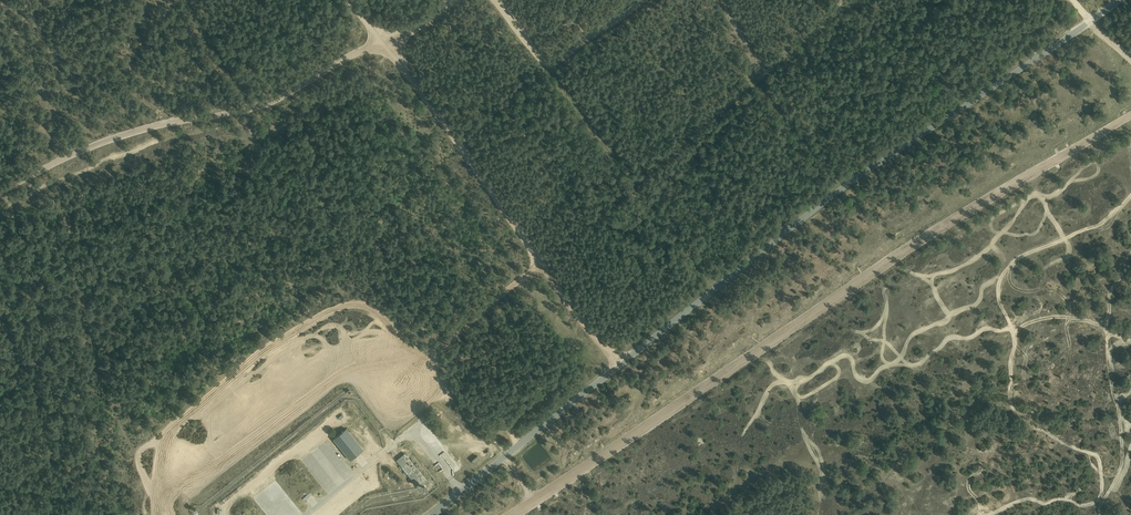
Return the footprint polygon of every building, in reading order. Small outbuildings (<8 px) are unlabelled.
[(350,460),(364,449),(347,429),(333,439),(350,460)] [(417,452),(422,449),(418,443),(413,447),(417,452)] [(425,483),(428,481),(405,453),(396,460),(419,489),(421,487),(421,486),(422,484),(425,483)] [(310,490),(302,495),(304,499),(312,494),(310,490)]
